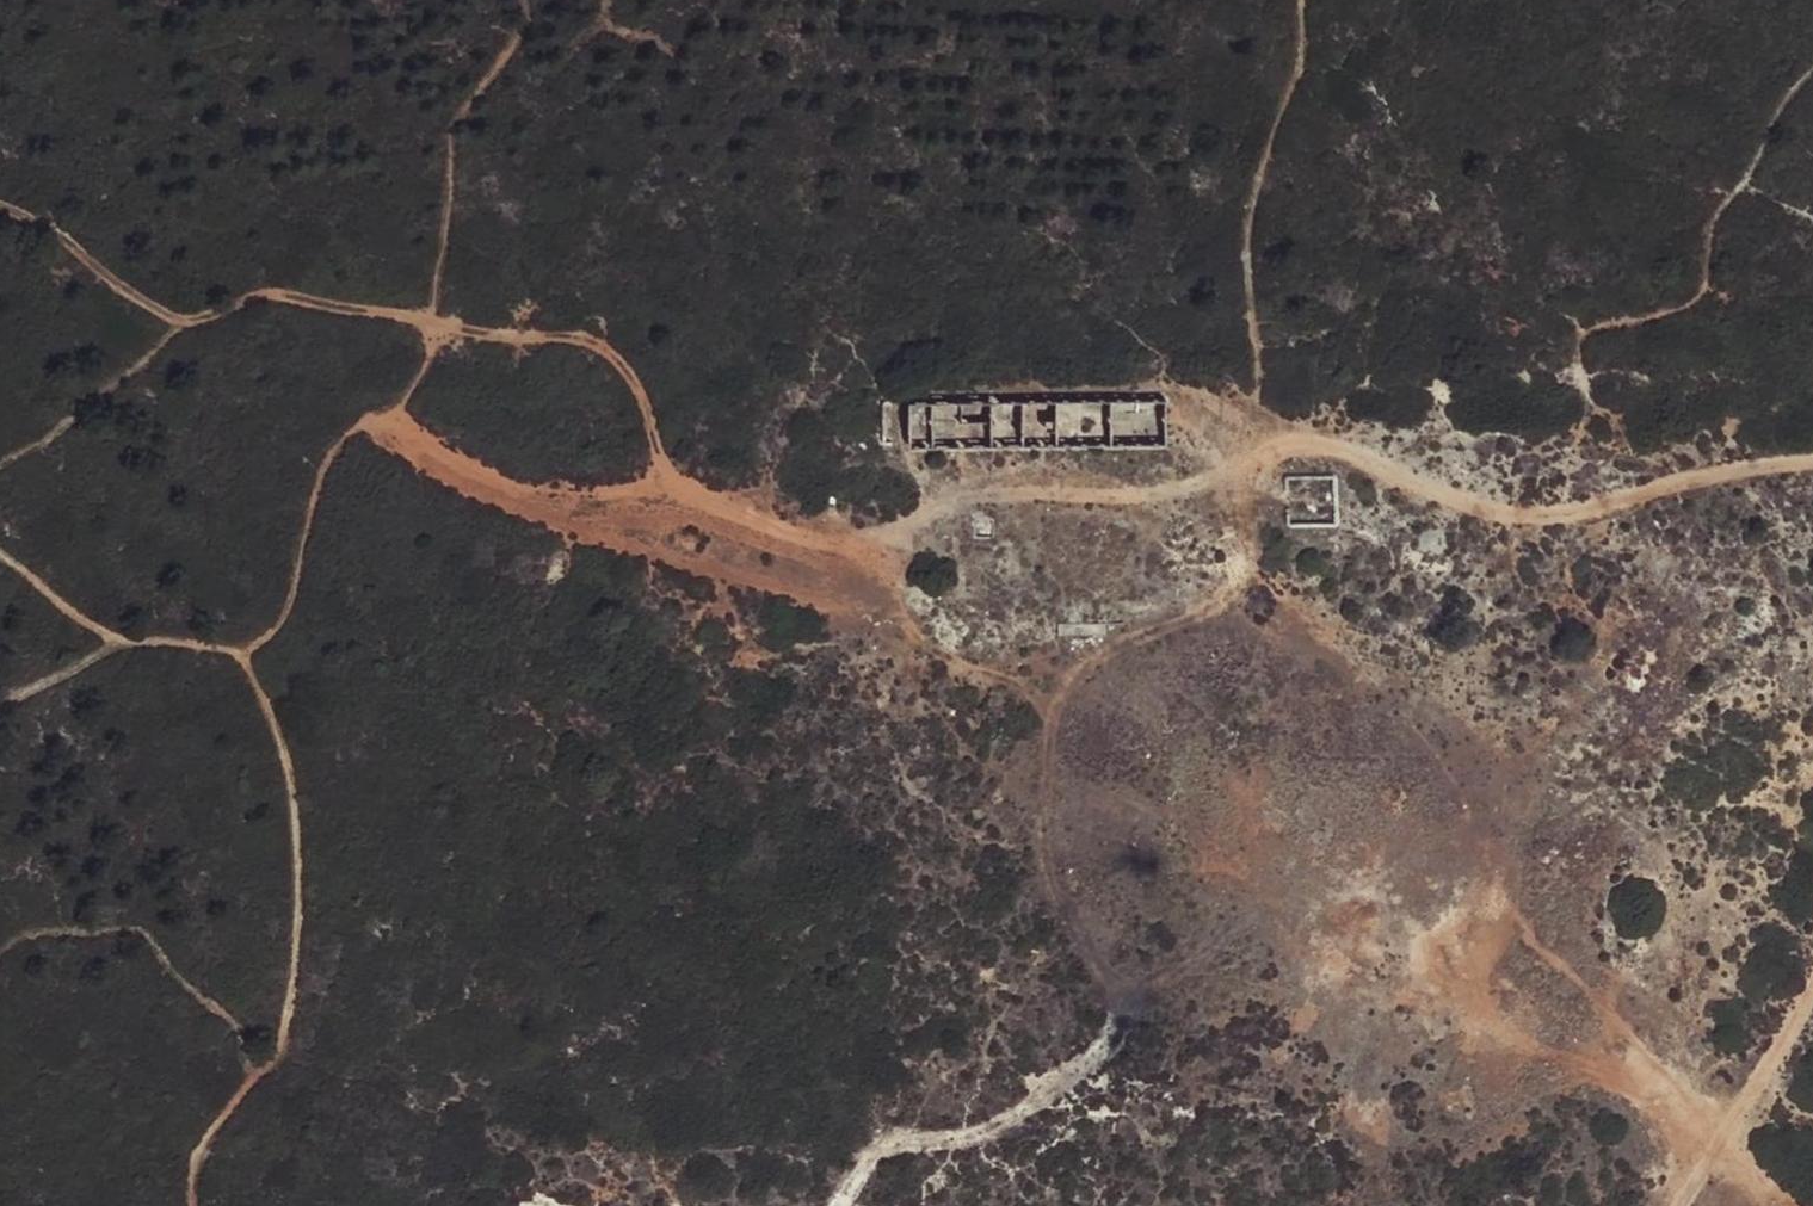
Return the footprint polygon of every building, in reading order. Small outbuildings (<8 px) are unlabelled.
[(1167,393),(882,392),(879,449),(1166,434),(1167,393)]
